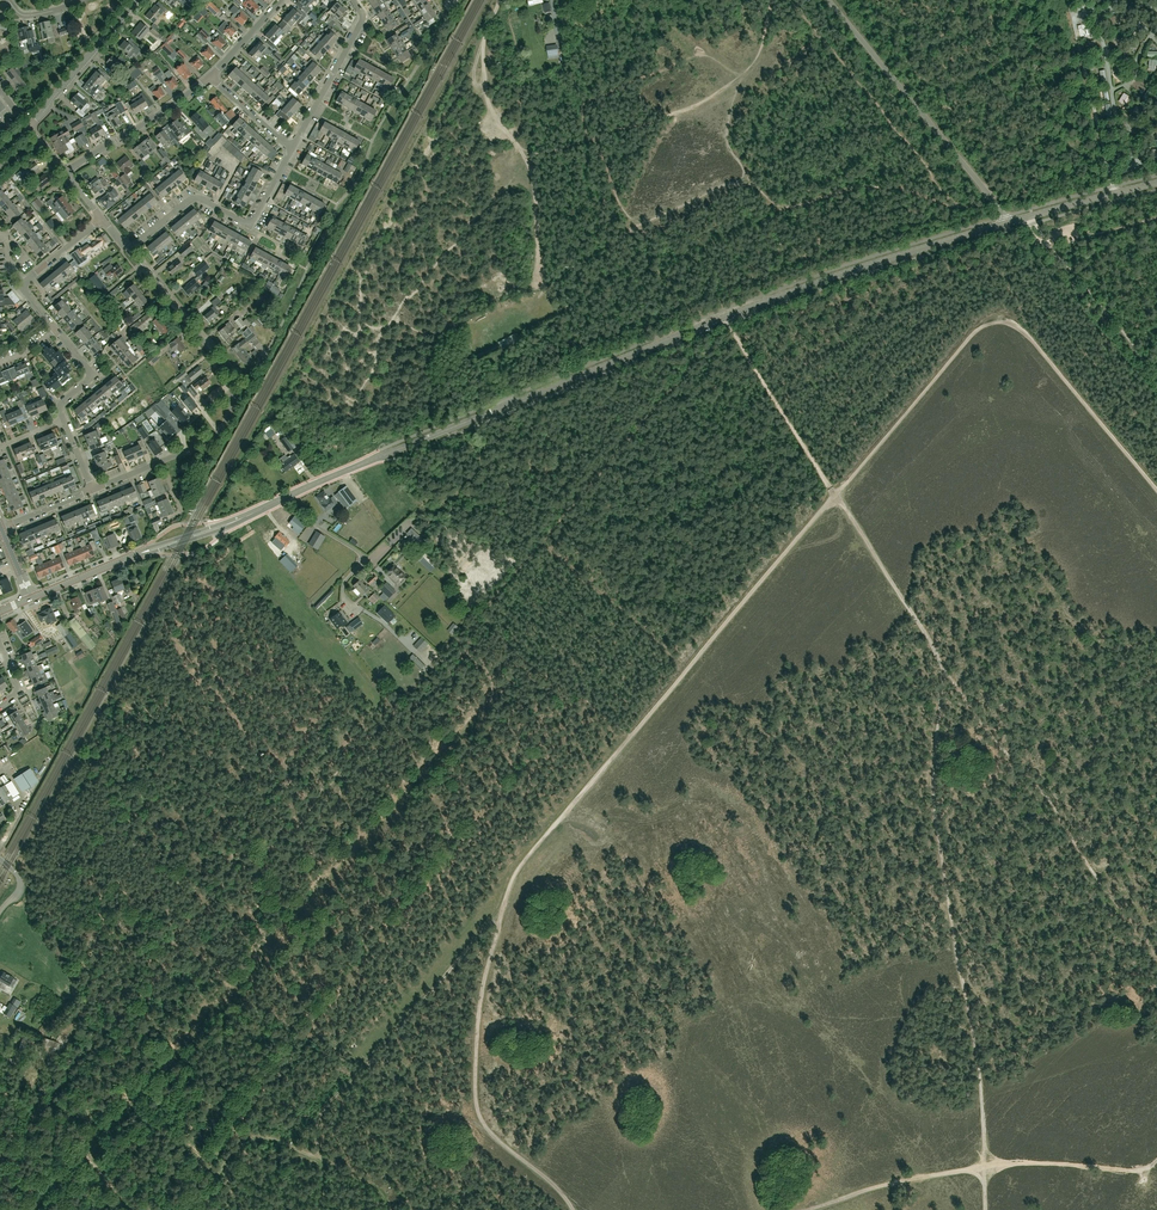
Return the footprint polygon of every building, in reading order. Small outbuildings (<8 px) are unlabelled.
[(215,16),(220,11),(208,0),(203,6),(215,16)] [(252,0),(247,0),(246,0),(240,0),(240,1),(239,0),(235,0),(234,1),(239,6),(241,4),(248,10),(248,9),(253,13),(258,7),(256,5),(254,3),(254,2),(252,0)] [(303,6),(301,8),(307,14),(311,9),(309,7),(311,4),(307,0),(297,0),(303,6)] [(371,4),(374,10),(383,4),(383,3),(386,2),(385,0),(382,0),(381,0),(377,0),(371,4)] [(425,0),(416,6),(420,11),(429,5),(425,0)] [(328,9),(330,11),(327,13),(330,16),(329,17),(330,18),(342,6),(337,2),(333,8),(331,6),(328,9)] [(552,11),(549,3),(543,4),(545,13),(552,11)] [(383,4),(374,10),(378,15),(387,9),(383,4)] [(163,5),(159,9),(155,6),(146,16),(154,23),(162,14),(169,20),(174,15),(163,5)] [(429,5),(420,11),(424,17),(432,11),(429,5)] [(342,6),(330,18),(327,22),(332,27),(334,25),(334,23),(332,21),(334,18),(337,20),(342,25),(343,25),(348,29),(351,24),(348,22),(348,20),(345,18),(349,14),(345,11),(346,10),(342,6)] [(243,14),(238,9),(235,13),(231,17),(236,21),(237,21),(242,25),(247,19),(245,17),(245,16),(243,14)] [(293,9),(288,15),(296,22),(299,19),(302,21),(307,16),(300,10),(297,13),(293,9)] [(390,15),(387,9),(378,15),(382,21),(390,15)] [(432,11),(424,17),(427,22),(429,25),(436,21),(433,18),(436,16),(432,11)] [(284,19),(280,24),(288,31),(291,28),(296,22),(288,15),(284,19)] [(394,20),(390,15),(382,21),(385,26),(396,19),(395,19),(394,20)] [(1121,22),(1118,15),(1110,19),(1113,26),(1117,24),(1118,25),(1119,24),(1119,23),(1121,22)] [(424,22),(421,18),(416,22),(413,24),(418,31),(421,30),(420,28),(421,27),(419,25),(424,22)] [(396,19),(385,26),(389,32),(398,26),(399,25),(396,19)] [(53,37),(49,21),(40,23),(42,31),(41,31),(43,39),(53,37)] [(229,23),(228,25),(225,21),(217,29),(223,35),(225,33),(226,33),(231,37),(236,31),(234,29),(234,28),(232,26),(229,23)] [(149,30),(140,23),(132,33),(140,41),(149,30)] [(288,31),(280,24),(277,27),(275,25),(270,31),(278,38),(281,35),(283,37),(287,32),(290,35),(291,34),(288,31)] [(326,36),(335,43),(339,39),(335,35),(337,33),(332,28),(332,29),(329,26),(326,28),(324,30),(328,33),(326,36)] [(28,27),(19,29),(22,40),(27,39),(30,52),(33,51),(34,55),(39,54),(38,50),(41,49),(39,42),(35,43),(32,30),(29,31),(28,27)] [(60,36),(69,33),(67,27),(58,30),(60,36)] [(158,37),(164,43),(167,40),(156,31),(157,29),(154,27),(153,28),(149,32),(157,38),(158,37)] [(351,35),(354,30),(350,27),(346,32),(351,35)] [(210,36),(203,29),(199,33),(206,40),(210,36)] [(401,35),(398,37),(396,35),(387,41),(391,46),(400,41),(406,36),(409,34),(407,30),(400,34),(401,35)] [(211,38),(213,40),(211,42),(214,45),(215,45),(220,49),(225,43),(223,40),(221,38),(223,36),(217,31),(211,38)] [(278,38),(270,31),(265,36),(269,40),(266,43),(276,52),(277,52),(278,50),(275,47),(276,46),(273,44),(278,38)] [(1121,38),(1117,32),(1109,37),(1112,41),(1116,39),(1120,45),(1123,43),(1120,38),(1121,38)] [(207,42),(199,33),(196,36),(204,45),(207,42)] [(335,43),(326,36),(324,38),(320,35),(319,36),(331,47),(335,43)] [(331,47),(319,36),(317,38),(321,42),(319,44),(327,52),(331,47)] [(0,40),(0,51),(2,54),(9,49),(1,40),(0,40)] [(120,47),(128,54),(126,56),(130,59),(134,53),(137,55),(141,50),(134,44),(131,47),(125,41),(120,47)] [(401,43),(400,41),(391,46),(394,52),(405,45),(403,41),(401,43)] [(1137,44),(1134,41),(1122,52),(1125,55),(1137,44)] [(161,48),(169,56),(174,51),(166,42),(161,48)] [(265,55),(263,53),(266,49),(259,42),(254,48),(263,57),(265,55)] [(315,48),(311,45),(307,42),(305,44),(313,50),(311,53),(319,60),(323,56),(315,48)] [(315,48),(323,56),(327,52),(319,44),(316,47),(312,43),(311,45),(315,48)] [(405,45),(394,52),(398,57),(407,51),(405,49),(407,48),(405,45)] [(210,49),(208,46),(200,53),(203,56),(204,55),(208,60),(214,54),(211,52),(212,51),(210,49)] [(558,46),(547,48),(548,59),(559,58),(558,46)] [(2,61),(11,54),(15,51),(13,48),(0,57),(0,61),(0,62),(2,61)] [(263,57),(254,48),(248,55),(255,61),(259,57),(261,59),(263,57)] [(187,56),(180,50),(177,53),(183,60),(187,56)] [(407,51),(398,57),(401,63),(410,57),(407,51)] [(276,52),(273,56),(280,63),(283,58),(277,52),(276,52)] [(120,56),(117,61),(112,57),(106,63),(116,71),(121,65),(122,66),(125,62),(124,62),(125,60),(120,56)] [(200,59),(197,56),(190,63),(192,66),(193,66),(197,70),(203,64),(201,62),(201,61),(199,59),(200,59)] [(143,63),(146,66),(150,72),(152,71),(153,70),(148,64),(152,61),(149,58),(143,63)] [(357,63),(356,66),(354,69),(360,73),(365,63),(359,60),(357,63)] [(1149,60),(1148,66),(1152,67),(1151,70),(1155,71),(1156,65),(1156,66),(1156,60),(1149,60)] [(307,62),(305,63),(310,68),(318,74),(321,70),(313,62),(310,65),(307,62)] [(146,66),(143,63),(129,75),(134,80),(142,73),(140,71),(146,66)] [(175,69),(178,72),(180,75),(181,75),(185,80),(191,75),(189,72),(188,69),(186,66),(183,63),(175,69)] [(310,68),(305,63),(304,65),(307,68),(305,71),(314,78),(318,74),(310,68)] [(365,63),(360,73),(366,76),(371,66),(365,63)] [(246,65),(243,68),(232,80),(237,84),(245,75),(242,73),(245,70),(248,67),(246,65)] [(242,66),(239,70),(236,68),(228,76),(232,80),(243,68),(242,66)] [(371,66),(366,76),(372,79),(377,69),(371,66)] [(157,67),(152,71),(155,76),(161,72),(157,67)] [(256,68),(266,77),(270,73),(263,67),(260,70),(257,67),(256,68)] [(17,68),(14,70),(12,68),(6,73),(20,90),(26,85),(18,76),(22,73),(17,68)] [(377,69),(372,79),(377,82),(382,72),(377,69)] [(1127,75),(1120,69),(1114,75),(1118,79),(1121,76),(1123,78),(1127,75)] [(299,70),(298,72),(310,82),(314,78),(305,71),(303,73),(299,70)] [(1103,70),(1098,71),(1100,82),(1097,82),(1098,85),(1106,84),(1103,70)] [(164,74),(168,79),(165,82),(167,85),(168,84),(171,90),(178,85),(176,82),(176,81),(175,79),(169,71),(164,74)] [(96,72),(90,79),(99,86),(105,80),(107,82),(111,78),(104,72),(100,76),(96,72)] [(310,82),(298,72),(296,74),(300,77),(298,79),(306,87),(310,82)] [(388,76),(382,72),(377,82),(383,85),(388,76)] [(247,78),(245,75),(237,84),(241,88),(252,75),(250,74),(247,78)] [(254,77),(252,75),(241,88),(245,91),(253,83),(251,81),(254,77)] [(115,82),(117,81),(125,88),(126,87),(129,83),(121,76),(117,80),(114,78),(112,80),(115,82)] [(394,79),(388,76),(383,85),(389,88),(394,79)] [(290,80),(287,77),(285,80),(288,83),(289,82),(292,85),(290,88),(299,95),(302,91),(297,86),(290,80)] [(292,78),(290,80),(297,86),(302,91),(306,87),(298,79),(295,82),(292,78)] [(99,86),(90,79),(85,85),(89,88),(86,92),(94,98),(97,95),(94,92),(99,86)] [(253,83),(245,91),(249,95),(260,83),(259,81),(255,85),(253,83)] [(282,90),(284,87),(278,81),(270,89),(272,90),(277,85),(282,90)] [(134,82),(126,87),(129,91),(137,86),(134,82)] [(262,85),(260,83),(249,95),(253,99),(261,90),(259,88),(262,85)] [(156,88),(154,85),(149,89),(153,95),(154,94),(158,100),(165,95),(162,92),(163,91),(161,89),(159,86),(156,88)] [(264,93),(261,90),(253,99),(258,103),(270,89),(272,87),(270,85),(266,89),(267,89),(264,93)] [(272,90),(270,89),(258,103),(262,107),(263,105),(266,107),(274,98),(271,96),(270,98),(267,96),(272,90)] [(342,91),(341,92),(336,102),(342,105),(347,96),(345,94),(346,92),(342,91)] [(134,99),(141,111),(148,107),(145,102),(149,100),(143,92),(139,94),(140,95),(134,99)] [(79,93),(77,95),(71,102),(79,108),(76,112),(84,118),(86,115),(85,114),(86,114),(84,112),(89,106),(83,100),(85,98),(79,93)] [(1132,98),(1124,93),(1118,102),(1127,107),(1132,98)] [(347,96),(342,105),(348,108),(355,96),(351,94),(350,97),(347,96)] [(1153,94),(1148,101),(1155,105),(1156,102),(1156,97),(1153,94)] [(289,103),(297,110),(301,106),(293,98),(289,95),(287,97),(291,100),(289,103)] [(358,98),(355,96),(348,108),(354,112),(359,102),(356,101),(358,98)] [(228,112),(223,105),(217,97),(210,101),(217,110),(220,107),(225,114),(224,115),(229,121),(233,118),(235,116),(233,114),(234,113),(231,110),(228,112)] [(141,111),(134,99),(132,101),(133,104),(130,106),(127,101),(124,104),(129,113),(133,110),(135,114),(141,111)] [(289,103),(287,105),(280,99),(279,101),(281,104),(294,114),(297,110),(289,103)] [(115,105),(116,108),(106,114),(110,120),(108,121),(112,128),(113,127),(114,127),(121,123),(116,116),(120,114),(121,114),(126,111),(124,107),(125,107),(122,101),(120,102),(120,101),(115,105)] [(364,105),(359,102),(354,112),(359,115),(364,105)] [(294,114),(281,104),(280,105),(282,107),(275,115),(279,118),(281,117),(286,122),(289,118),(290,119),(294,114)] [(370,108),(364,105),(359,115),(365,118),(370,108)] [(229,122),(221,113),(216,116),(214,113),(216,111),(215,109),(211,112),(209,108),(206,110),(218,124),(218,123),(222,128),(229,122)] [(370,108),(365,118),(371,121),(376,112),(370,108)] [(100,121),(95,112),(81,120),(83,123),(92,117),(96,123),(100,121)] [(203,120),(196,113),(191,118),(197,125),(196,125),(203,132),(208,126),(202,120),(203,120)] [(233,134),(244,122),(240,118),(232,126),(235,129),(231,132),(232,133),(228,137),(226,136),(225,137),(228,140),(230,137),(233,134)] [(1129,135),(1134,133),(1126,119),(1122,122),(1129,135)] [(172,130),(169,132),(174,139),(177,143),(186,136),(191,132),(184,123),(184,124),(181,121),(179,123),(177,120),(169,126),(172,130)] [(83,126),(80,121),(71,126),(74,131),(83,126)] [(248,125),(244,122),(233,134),(235,136),(238,132),(240,134),(248,125)] [(323,125),(321,129),(319,132),(318,134),(322,136),(323,134),(325,135),(331,126),(325,123),(323,125)] [(104,133),(99,125),(89,131),(94,140),(104,133)] [(240,134),(243,136),(240,140),(241,141),(252,129),(248,125),(240,134)] [(331,126),(325,135),(331,138),(330,140),(330,141),(336,129),(331,126)] [(50,139),(53,143),(56,142),(56,141),(60,139),(65,136),(68,134),(69,134),(66,129),(50,139)] [(256,133),(252,129),(241,141),(243,143),(246,139),(249,141),(256,133)] [(342,132),(336,129),(330,141),(333,142),(334,140),(337,142),(342,132)] [(174,139),(169,132),(166,135),(164,131),(156,137),(161,142),(158,145),(160,148),(164,146),(163,145),(170,140),(171,142),(174,139)] [(214,145),(223,137),(217,131),(205,144),(210,149),(214,145)] [(342,132),(337,142),(339,143),(338,145),(342,147),(343,145),(348,136),(342,132)] [(256,133),(249,141),(251,144),(248,147),(250,149),(261,137),(256,133)] [(89,142),(83,134),(79,136),(84,145),(89,142)] [(56,142),(53,143),(57,149),(65,145),(69,142),(65,136),(60,139),(56,141),(56,142)] [(79,136),(75,139),(80,148),(84,145),(79,136)] [(354,139),(348,136),(343,145),(342,147),(345,149),(346,147),(348,148),(354,139)] [(227,141),(223,137),(214,145),(219,150),(222,146),(227,141)] [(265,141),(261,137),(250,149),(252,150),(255,147),(257,149),(265,141)] [(149,138),(141,144),(148,154),(152,151),(154,153),(157,150),(156,148),(149,138)] [(354,139),(348,148),(354,151),(360,142),(354,139)] [(231,144),(227,141),(222,146),(226,150),(231,144)] [(265,141),(257,149),(260,151),(256,155),(258,156),(269,144),(265,141)] [(57,149),(60,155),(65,152),(66,155),(74,151),(69,142),(65,145),(57,149)] [(148,154),(141,144),(133,150),(140,160),(148,154)] [(234,147),(231,144),(226,150),(229,153),(234,147)] [(269,144),(258,156),(260,158),(263,154),(266,157),(273,148),(269,144)] [(219,150),(214,145),(210,149),(211,149),(216,154),(219,150)] [(205,154),(210,149),(206,146),(202,151),(205,154)] [(234,147),(229,153),(233,156),(238,150),(234,147)] [(1111,151),(1117,160),(1123,157),(1117,147),(1111,151)] [(167,157),(161,148),(157,151),(163,160),(167,157)] [(241,153),(238,150),(233,156),(236,159),(241,153)] [(309,150),(307,155),(301,165),(306,168),(312,158),(309,156),(311,152),(310,151),(309,150)] [(348,163),(351,166),(357,153),(354,151),(350,159),(348,159),(346,163),(348,163)] [(315,159),(312,158),(306,168),(311,170),(319,156),(317,155),(315,159)] [(132,171),(130,169),(128,167),(132,164),(126,156),(117,163),(123,171),(124,171),(127,175),(132,171)] [(319,156),(311,170),(316,173),(322,163),(319,161),(321,157),(319,156)] [(335,170),(332,168),(326,178),(331,181),(339,167),(343,161),(340,159),(335,170)] [(148,168),(142,160),(139,163),(145,171),(148,168)] [(210,165),(211,163),(212,163),(207,160),(203,167),(208,169),(210,165)] [(325,164),(322,163),(316,173),(321,176),(329,161),(327,160),(325,164)] [(329,161),(321,176),(326,178),(332,168),(329,167),(331,162),(329,161)] [(35,162),(28,168),(32,173),(39,167),(35,162)] [(250,172),(260,178),(263,173),(260,171),(261,168),(250,162),(247,168),(252,170),(250,172)] [(175,173),(182,182),(187,178),(179,169),(176,166),(174,168),(177,171),(175,173)] [(341,168),(339,167),(331,181),(336,184),(342,174),(339,172),(341,168)] [(200,184),(208,170),(206,168),(203,172),(201,171),(201,170),(198,168),(193,177),(195,179),(195,180),(200,184)] [(182,182),(175,173),(172,176),(167,170),(165,171),(167,174),(177,186),(182,182)] [(208,170),(200,184),(205,186),(211,177),(207,175),(210,171),(208,170)] [(214,178),(211,177),(205,186),(210,189),(220,172),(218,171),(216,174),(214,178)] [(244,173),(243,175),(257,183),(260,178),(250,172),(248,175),(244,173)] [(133,185),(125,174),(120,177),(129,188),(133,185)] [(167,174),(165,175),(168,179),(165,181),(172,190),(177,186),(167,174)] [(34,188),(38,185),(41,189),(49,182),(44,175),(35,182),(31,185),(34,188)] [(224,184),(218,181),(220,176),(218,175),(210,189),(216,192),(218,189),(220,190),(223,185),(224,184)] [(257,183),(243,175),(243,176),(241,175),(238,179),(245,182),(255,188),(257,183)] [(156,176),(154,177),(168,194),(172,190),(165,181),(162,183),(156,176)] [(168,194),(154,177),(151,180),(154,184),(156,183),(159,187),(156,189),(163,198),(168,194)] [(99,180),(97,178),(88,185),(96,194),(108,185),(104,181),(103,179),(100,179),(99,180)] [(255,188),(245,182),(243,185),(239,183),(238,185),(252,193),(255,188)] [(146,197),(152,206),(157,202),(155,199),(157,198),(146,184),(144,186),(147,190),(145,191),(142,194),(146,197)] [(252,193),(238,185),(236,187),(241,190),(239,192),(249,198),(252,193)] [(289,187),(287,192),(284,196),(282,200),(284,201),(287,196),(290,198),(295,188),(290,185),(289,187)] [(9,193),(7,191),(4,193),(0,188),(0,200),(9,193)] [(106,196),(100,200),(102,202),(101,203),(101,204),(103,207),(104,207),(105,207),(106,209),(114,203),(115,203),(121,199),(113,188),(107,193),(108,194),(106,195),(106,196)] [(300,191),(295,188),(290,198),(292,200),(290,204),(292,205),(300,191)] [(305,194),(300,191),(292,205),(294,206),(297,202),(300,204),(305,194)] [(233,193),(232,195),(246,203),(249,198),(239,192),(238,195),(233,193)] [(138,197),(136,195),(134,193),(132,195),(136,199),(133,202),(136,205),(143,214),(148,210),(138,197)] [(305,194),(300,204),(302,205),(300,209),(302,210),(310,196),(305,194)] [(0,201),(0,206),(2,208),(10,201),(8,198),(9,197),(7,195),(0,201)] [(246,203),(232,195),(231,197),(235,199),(234,202),(244,208),(246,203)] [(152,206),(146,197),(143,200),(140,196),(138,197),(148,210),(152,206)] [(315,199),(310,196),(302,210),(304,211),(306,207),(310,209),(315,199)] [(50,199),(46,203),(56,214),(58,217),(61,215),(59,212),(60,211),(68,204),(62,197),(56,201),(54,203),(50,199)] [(31,203),(37,211),(44,206),(38,198),(31,203)] [(320,202),(315,199),(310,209),(312,210),(310,214),(312,216),(320,202)] [(10,201),(2,208),(6,213),(16,205),(14,203),(13,204),(10,201)] [(320,202),(312,216),(314,217),(316,213),(320,214),(325,205),(320,202)] [(130,203),(129,205),(128,205),(139,217),(143,214),(136,205),(134,207),(130,203)] [(74,212),(68,204),(60,211),(66,218),(68,216),(68,217),(74,212)] [(16,205),(6,213),(11,219),(13,217),(15,219),(24,212),(17,205),(16,205)] [(139,217),(128,205),(127,206),(130,210),(127,213),(134,221),(139,217)] [(134,221),(127,213),(124,215),(121,211),(122,211),(120,208),(118,210),(120,212),(119,212),(129,225),(134,221)] [(189,213),(199,225),(201,224),(201,223),(203,221),(201,218),(194,209),(189,213)] [(124,229),(129,225),(119,212),(114,216),(115,217),(113,219),(116,222),(118,221),(124,229)] [(199,225),(189,213),(185,217),(192,225),(194,223),(197,227),(199,225)] [(274,216),(272,218),(267,227),(273,231),(278,221),(275,220),(277,217),(274,216)] [(185,217),(180,221),(192,235),(193,236),(194,234),(189,228),(192,225),(185,217)] [(25,220),(24,221),(22,219),(13,226),(18,231),(27,223),(25,220)] [(45,223),(51,230),(56,225),(51,219),(45,223)] [(41,220),(39,222),(37,224),(41,229),(43,227),(43,228),(46,226),(41,220)] [(192,235),(180,221),(175,224),(183,233),(185,231),(190,237),(192,235)] [(215,233),(220,224),(214,221),(209,231),(212,233),(210,237),(212,238),(215,233)] [(278,221),(273,231),(278,234),(284,224),(278,221)] [(27,223),(18,231),(22,236),(31,229),(28,227),(30,226),(27,223)] [(183,233),(175,224),(171,228),(178,237),(181,241),(183,239),(180,235),(183,233)] [(212,238),(210,242),(212,244),(216,235),(220,237),(222,232),(225,227),(220,224),(215,233),(212,238)] [(289,227),(284,224),(278,234),(284,237),(289,227)] [(222,232),(220,237),(223,239),(220,243),(222,244),(225,240),(230,230),(225,227),(222,232)] [(289,227),(284,237),(290,240),(296,229),(293,227),(292,229),(289,227)] [(33,232),(31,229),(22,236),(27,242),(36,234),(34,231),(33,232)] [(300,231),(296,229),(290,240),(296,243),(301,234),(299,232),(300,231)] [(222,244),(220,248),(222,250),(227,241),(230,243),(233,238),(235,233),(230,230),(225,240),(222,244)] [(166,232),(161,236),(166,242),(171,249),(173,251),(174,252),(177,251),(173,246),(173,247),(170,243),(173,241),(166,232)] [(241,236),(235,233),(233,238),(230,243),(233,244),(231,249),(233,250),(241,236)] [(303,235),(301,234),(296,243),(302,247),(307,237),(308,235),(304,233),(303,235)] [(36,234),(27,242),(31,247),(39,240),(37,237),(38,236),(36,234)] [(89,244),(88,245),(81,249),(80,248),(75,251),(80,258),(82,261),(84,262),(87,260),(87,258),(85,255),(84,254),(91,250),(92,251),(93,249),(95,251),(101,246),(102,248),(109,243),(103,234),(96,239),(97,240),(90,245),(89,244)] [(169,250),(173,254),(174,252),(173,251),(171,249),(166,242),(161,236),(156,240),(160,244),(164,248),(166,246),(169,250)] [(241,236),(233,250),(235,251),(237,247),(240,248),(246,238),(241,236)] [(54,237),(52,239),(49,241),(53,246),(56,244),(58,246),(59,246),(61,245),(59,242),(54,237)] [(251,241),(246,238),(240,248),(244,250),(241,255),(244,256),(246,251),(251,241)] [(42,243),(39,240),(31,247),(35,252),(45,244),(43,242),(42,243)] [(157,250),(159,252),(162,256),(164,255),(161,251),(164,248),(160,244),(156,240),(154,242),(152,243),(157,250)] [(157,250),(152,243),(147,247),(154,256),(157,254),(160,257),(155,261),(158,265),(165,260),(162,256),(159,252),(157,250)] [(188,243),(178,252),(183,258),(194,249),(193,249),(195,247),(191,243),(189,244),(188,243)] [(45,244),(35,252),(40,258),(48,251),(46,248),(47,247),(45,244)] [(247,256),(256,261),(261,252),(255,248),(253,252),(251,250),(247,256)] [(261,252),(256,261),(254,264),(260,267),(262,264),(264,260),(267,255),(261,252)] [(267,267),(267,268),(270,263),(273,258),(267,255),(264,260),(262,264),(267,267)] [(276,260),(273,258),(270,263),(267,268),(273,271),(275,267),(276,265),(277,264),(278,261),(276,260)] [(167,269),(172,275),(183,266),(177,259),(169,266),(170,267),(167,269)] [(201,273),(209,267),(204,261),(196,267),(201,273)] [(281,263),(278,261),(277,264),(276,265),(275,267),(273,271),(272,272),(278,275),(279,274),(281,269),(284,264),(281,263)] [(61,266),(68,275),(71,272),(72,274),(75,271),(74,270),(67,262),(61,266)] [(103,270),(105,273),(108,276),(111,273),(115,277),(123,271),(118,265),(114,268),(111,264),(103,270)] [(281,269),(279,274),(285,277),(287,278),(290,271),(289,270),(290,268),(284,264),(281,269)] [(61,266),(56,271),(64,280),(66,278),(65,277),(68,275),(61,266)] [(64,280),(56,271),(51,275),(58,284),(60,281),(62,282),(64,280)] [(95,274),(88,279),(91,282),(97,277),(95,274)] [(58,284),(51,275),(45,280),(53,289),(56,287),(57,288),(59,286),(58,284)] [(200,286),(194,279),(187,285),(187,286),(184,289),(188,294),(191,291),(192,292),(200,286)] [(53,289),(45,280),(40,284),(47,293),(50,290),(51,291),(53,289)] [(102,282),(95,288),(99,293),(106,288),(102,282)] [(206,290),(212,295),(218,287),(212,282),(206,290)] [(138,290),(134,285),(126,291),(131,296),(135,293),(138,290)] [(232,286),(226,291),(229,295),(235,290),(232,286)] [(119,290),(117,287),(110,293),(113,296),(119,290)] [(135,293),(131,296),(135,302),(143,296),(138,290),(135,293)] [(236,290),(228,296),(231,300),(239,293),(236,290)] [(219,295),(210,302),(212,305),(222,298),(219,295)] [(148,302),(143,296),(135,302),(140,308),(148,302)] [(58,313),(68,305),(66,302),(68,301),(65,297),(62,300),(61,298),(53,305),(55,307),(54,307),(58,313)] [(70,307),(68,305),(58,313),(63,318),(71,311),(69,308),(70,307)] [(207,313),(203,316),(206,320),(209,323),(213,320),(217,316),(220,313),(217,310),(214,306),(212,307),(211,308),(211,310),(207,313)] [(20,316),(28,325),(34,320),(27,310),(22,314),(19,311),(17,313),(20,316)] [(73,314),(71,311),(63,318),(67,323),(77,315),(75,313),(73,314)] [(139,312),(132,318),(134,321),(141,315),(139,312)] [(162,336),(164,335),(169,330),(164,324),(165,324),(159,317),(154,321),(147,314),(130,327),(137,335),(141,331),(143,334),(150,328),(148,326),(152,323),(155,327),(153,329),(159,335),(160,334),(162,336)] [(77,315),(67,323),(72,329),(80,322),(78,319),(79,318),(77,315)] [(28,325),(20,316),(13,321),(21,331),(28,325)] [(235,322),(241,329),(245,325),(247,328),(251,325),(246,319),(243,321),(240,317),(235,322)] [(255,321),(260,326),(264,323),(259,317),(255,321)] [(95,327),(97,325),(92,320),(91,318),(87,321),(89,321),(90,321),(95,327)] [(2,335),(2,330),(7,329),(11,333),(15,330),(9,322),(7,324),(1,324),(1,323),(0,323),(0,335),(2,335)] [(232,340),(230,337),(235,333),(231,328),(233,327),(229,322),(226,324),(227,325),(219,332),(225,340),(225,341),(228,344),(232,340)] [(251,325),(245,330),(248,334),(251,332),(252,333),(255,330),(251,325)] [(80,339),(90,331),(88,328),(86,329),(84,326),(82,328),(81,326),(74,332),(80,339)] [(92,333),(90,331),(80,339),(84,344),(93,337),(90,334),(92,333)] [(252,333),(245,339),(249,344),(256,338),(252,333)] [(503,350),(518,342),(514,334),(499,342),(503,350)] [(93,337),(84,344),(86,347),(89,350),(94,346),(96,344),(98,342),(97,340),(96,339),(95,340),(94,339),(93,337)] [(111,346),(110,347),(112,350),(114,352),(126,343),(127,342),(124,339),(122,337),(121,338),(119,339),(117,341),(115,343),(113,344),(111,346)] [(180,352),(185,348),(177,338),(169,345),(174,351),(177,349),(180,352)] [(243,348),(248,345),(244,340),(240,344),(239,343),(232,349),(236,354),(243,348)] [(94,346),(89,350),(91,352),(93,355),(98,352),(102,348),(101,347),(99,345),(100,345),(100,344),(99,343),(98,342),(96,344),(94,346)] [(130,348),(126,343),(114,352),(116,354),(117,353),(119,356),(128,350),(130,348)] [(49,345),(46,348),(40,352),(57,372),(53,375),(54,376),(45,384),(48,387),(47,388),(48,390),(50,389),(52,392),(61,385),(62,386),(71,378),(69,376),(70,375),(70,373),(69,372),(72,370),(65,361),(66,360),(58,351),(55,353),(51,347),(49,345)] [(147,356),(141,348),(138,350),(144,358),(147,356)] [(159,348),(146,359),(152,366),(159,359),(157,356),(162,352),(159,348)] [(243,348),(236,354),(241,360),(242,359),(246,365),(252,360),(250,357),(252,356),(249,353),(248,354),(243,348)] [(132,355),(128,350),(119,356),(124,362),(132,355)] [(134,357),(132,355),(124,362),(128,367),(135,361),(137,362),(139,360),(138,359),(139,358),(136,355),(134,357)] [(31,365),(27,366),(25,361),(15,365),(16,368),(14,368),(12,368),(8,369),(13,380),(16,378),(17,379),(20,378),(30,373),(34,371),(31,365)] [(194,371),(185,378),(187,381),(189,383),(190,382),(192,381),(198,376),(203,372),(201,369),(199,367),(194,371)] [(8,369),(4,371),(4,372),(2,373),(1,373),(0,371),(0,386),(5,383),(6,384),(9,383),(8,382),(13,380),(8,369)] [(180,374),(175,378),(177,379),(178,381),(182,377),(187,374),(186,372),(184,370),(180,374)] [(116,377),(111,381),(112,383),(114,385),(117,389),(120,392),(121,391),(128,386),(123,380),(121,382),(116,377)] [(31,381),(34,387),(40,384),(37,378),(31,381)] [(210,384),(206,378),(202,381),(201,380),(193,386),(195,389),(199,386),(202,390),(210,384)] [(111,381),(106,385),(112,394),(117,389),(114,385),(112,383),(111,381)] [(184,386),(183,384),(179,387),(185,394),(188,391),(187,389),(184,386)] [(106,385),(100,390),(107,398),(112,394),(106,385)] [(187,389),(188,391),(189,391),(194,397),(198,394),(191,386),(187,389)] [(37,389),(41,398),(47,396),(43,387),(37,389)] [(100,390),(95,394),(102,402),(107,398),(100,390)] [(21,393),(18,394),(19,395),(20,397),(21,400),(21,401),(23,406),(23,407),(25,409),(25,410),(26,411),(26,413),(28,413),(29,412),(28,409),(27,407),(26,406),(26,404),(24,398),(21,392),(21,393)] [(102,402),(95,394),(90,398),(97,406),(102,402)] [(197,406),(189,397),(183,402),(191,411),(197,406)] [(90,398),(85,402),(92,411),(94,414),(99,410),(97,406),(90,398)] [(34,402),(39,414),(47,410),(43,400),(38,402),(38,401),(34,402)] [(32,405),(27,407),(28,409),(29,412),(31,416),(31,417),(35,415),(39,414),(34,402),(33,403),(31,403),(32,405)] [(85,402),(80,406),(86,415),(92,411),(85,402)] [(168,416),(167,414),(162,409),(157,404),(156,403),(150,408),(154,412),(156,411),(164,420),(168,416)] [(86,415),(80,406),(74,411),(80,418),(79,419),(82,422),(86,419),(84,417),(86,415)] [(162,409),(167,414),(170,411),(165,406),(162,409)] [(178,406),(171,413),(181,424),(188,417),(178,406)] [(15,412),(13,413),(18,423),(21,421),(25,420),(24,419),(22,415),(24,414),(26,413),(26,411),(25,410),(25,409),(23,407),(20,408),(19,408),(17,409),(16,410),(17,411),(15,412)] [(13,413),(7,415),(5,410),(0,412),(0,413),(4,423),(8,421),(10,426),(18,423),(13,413)] [(144,411),(135,417),(138,421),(147,415),(144,411)] [(103,419),(95,425),(98,428),(105,422),(103,419)] [(91,426),(94,424),(91,421),(89,423),(83,426),(85,429),(91,426)] [(165,421),(158,428),(168,439),(175,432),(165,421)] [(149,436),(142,426),(137,430),(144,440),(149,436)] [(265,433),(268,437),(274,433),(271,429),(265,433)] [(90,433),(85,435),(86,439),(88,442),(98,438),(100,438),(99,436),(99,434),(98,434),(97,432),(96,431),(90,433)] [(45,437),(50,448),(59,445),(54,433),(45,437)] [(41,439),(37,440),(39,446),(42,452),(43,452),(46,450),(50,448),(45,437),(41,439)] [(99,442),(98,438),(88,442),(91,450),(102,445),(101,441),(99,442)] [(158,443),(155,438),(147,444),(150,448),(155,456),(163,450),(159,446),(160,444),(159,443),(158,443)] [(286,438),(280,442),(283,445),(288,452),(294,448),(288,441),(286,438)] [(131,448),(136,459),(144,456),(142,452),(146,450),(142,440),(137,442),(139,445),(131,448)] [(31,443),(23,447),(27,456),(35,453),(31,443)] [(27,456),(23,447),(14,450),(19,461),(23,460),(22,458),(27,456)] [(136,459),(131,448),(124,451),(123,448),(118,450),(123,460),(126,459),(128,462),(136,459)] [(96,453),(96,456),(94,457),(97,464),(106,460),(105,456),(107,456),(106,452),(104,452),(103,450),(96,453)] [(280,465),(285,472),(299,462),(294,454),(280,465)] [(66,462),(64,457),(56,461),(57,465),(66,462)] [(108,463),(106,460),(97,464),(99,471),(112,466),(110,462),(108,463)] [(26,475),(25,473),(21,464),(17,465),(22,477),(26,475)] [(0,470),(0,479),(10,475),(7,467),(0,470)] [(70,473),(71,475),(68,476),(67,475),(65,476),(70,487),(72,487),(72,488),(76,486),(75,485),(76,485),(73,477),(76,475),(75,471),(70,473)] [(13,483),(13,481),(10,475),(0,479),(0,483),(2,488),(13,483)] [(70,487),(65,476),(62,477),(62,478),(59,480),(64,490),(70,487)] [(152,490),(162,485),(159,478),(149,482),(152,490)] [(55,479),(53,481),(58,492),(64,490),(59,480),(56,481),(55,479)] [(50,483),(47,485),(52,495),(58,492),(53,481),(50,482),(50,483)] [(17,491),(13,483),(2,488),(5,496),(17,491)] [(52,495),(47,485),(44,486),(43,484),(41,486),(46,498),(52,495)] [(165,493),(162,485),(152,490),(155,497),(165,493)] [(38,487),(39,488),(35,490),(39,500),(46,498),(41,486),(38,487)] [(338,492),(349,506),(357,500),(346,486),(338,492)] [(138,500),(137,497),(137,496),(133,487),(127,489),(132,501),(135,500),(135,501),(138,500)] [(127,489),(121,492),(125,502),(128,500),(129,502),(132,501),(127,489)] [(39,500),(35,490),(32,491),(31,490),(28,491),(29,492),(33,503),(39,500)] [(330,497),(325,490),(317,496),(323,504),(321,505),(326,511),(337,503),(332,497),(330,499),(330,498),(329,498),(330,497)] [(17,491),(5,496),(8,503),(20,499),(17,491)] [(125,502),(121,492),(115,494),(120,506),(123,505),(122,503),(125,502)] [(115,494),(109,497),(113,507),(116,505),(117,508),(120,506),(115,494)] [(113,507),(109,497),(103,499),(108,511),(114,509),(113,507)] [(23,507),(20,499),(8,503),(12,512),(23,507)] [(108,511),(103,499),(97,502),(99,506),(97,507),(99,512),(101,512),(104,510),(105,512),(108,511)] [(160,510),(170,506),(167,499),(157,503),(160,510)] [(153,501),(144,505),(145,508),(146,509),(155,505),(155,504),(156,504),(155,500),(153,501)] [(91,504),(85,507),(89,517),(92,515),(93,517),(96,516),(95,514),(92,505),(91,504)] [(170,506),(160,510),(162,513),(159,515),(161,518),(173,513),(170,506)] [(85,507),(79,509),(84,521),(87,520),(86,518),(89,517),(85,507)] [(79,509),(73,512),(77,522),(81,520),(81,522),(84,521),(79,509)] [(77,522),(73,512),(67,514),(72,526),(75,525),(74,523),(77,522)] [(72,526),(67,514),(61,517),(65,527),(68,525),(69,527),(72,526)] [(127,527),(127,528),(128,531),(131,538),(129,538),(128,540),(129,542),(131,542),(133,542),(142,538),(135,521),(132,515),(127,517),(128,518),(130,524),(130,523),(131,525),(127,527)] [(294,516),(285,527),(292,533),(299,524),(301,526),(303,524),(294,516)] [(159,518),(151,521),(153,526),(161,522),(159,518)] [(61,526),(58,521),(57,522),(56,519),(49,522),(54,534),(57,533),(56,530),(60,529),(59,527),(61,526)] [(54,534),(49,522),(43,524),(47,534),(51,533),(52,535),(54,534)] [(43,524),(37,527),(42,538),(45,537),(44,535),(47,534),(43,524)] [(42,538),(37,527),(31,529),(35,539),(39,538),(40,540),(42,538)] [(35,539),(31,529),(25,532),(30,543),(33,542),(32,541),(35,539)] [(92,531),(96,540),(100,538),(97,529),(92,531)] [(316,531),(308,544),(317,549),(325,537),(316,531)] [(30,543),(25,532),(19,534),(22,541),(20,541),(23,546),(30,543)] [(275,539),(272,543),(281,551),(284,547),(285,547),(289,542),(286,540),(287,539),(279,532),(274,538),(275,539)] [(106,537),(111,549),(119,545),(114,533),(106,537)] [(409,534),(399,545),(404,549),(414,539),(409,534)] [(84,540),(81,541),(88,558),(91,557),(95,555),(93,551),(97,549),(93,541),(89,542),(90,545),(86,546),(85,545),(86,544),(84,540)] [(82,548),(77,550),(82,561),(85,559),(85,560),(88,558),(81,541),(81,542),(79,543),(80,546),(81,546),(82,548)] [(82,561),(77,550),(73,552),(72,550),(73,549),(72,546),(69,547),(76,563),(79,562),(82,561)] [(76,563),(69,547),(66,548),(68,552),(68,551),(69,553),(65,555),(69,566),(72,564),(73,565),(76,563)] [(297,565),(300,568),(303,565),(290,551),(288,553),(298,564),(297,565)] [(52,573),(47,562),(43,564),(42,562),(43,562),(42,559),(39,553),(37,554),(46,576),(49,575),(49,574),(52,573)] [(54,553),(51,555),(58,571),(61,569),(65,568),(60,557),(56,559),(55,557),(56,557),(54,553)] [(37,554),(29,557),(31,561),(35,559),(36,561),(38,564),(39,566),(35,567),(33,564),(30,565),(32,570),(35,569),(39,578),(42,577),(43,577),(46,576),(37,554)] [(286,554),(279,561),(290,572),(297,566),(286,554)] [(52,560),(47,562),(52,573),(55,572),(58,571),(51,555),(49,556),(50,559),(51,559),(52,560)] [(403,578),(405,575),(394,566),(386,574),(397,584),(399,582),(400,583),(404,579),(403,578)] [(3,594),(12,590),(7,578),(5,579),(3,575),(0,576),(0,587),(3,594)] [(373,586),(377,582),(375,581),(377,579),(374,575),(367,582),(370,585),(371,584),(373,586)] [(123,585),(120,579),(111,583),(114,589),(116,592),(124,589),(123,585)] [(355,588),(352,590),(357,596),(360,593),(362,595),(367,591),(369,588),(366,584),(364,586),(359,580),(353,586),(355,588)] [(386,582),(379,589),(389,598),(392,594),(390,592),(393,589),(386,582)] [(94,591),(99,602),(107,599),(102,587),(94,591)] [(331,589),(324,597),(326,599),(333,591),(331,589)] [(99,602),(94,591),(94,590),(86,594),(90,605),(98,601),(99,603),(99,602)] [(374,593),(371,596),(376,601),(379,598),(374,593)] [(118,594),(112,597),(115,604),(117,604),(118,607),(122,606),(120,602),(122,602),(118,594)] [(82,606),(78,597),(71,600),(73,605),(72,605),(74,609),(75,613),(79,611),(77,608),(82,606)] [(113,601),(107,604),(111,613),(112,613),(115,618),(119,616),(117,611),(117,610),(115,605),(114,605),(113,601)] [(384,606),(378,613),(388,623),(395,616),(384,606)] [(46,611),(38,615),(41,622),(46,620),(47,625),(56,621),(51,608),(46,610),(46,611)] [(117,610),(121,619),(125,617),(121,608),(117,610)] [(342,625),(343,627),(347,623),(339,612),(330,619),(337,629),(342,625)] [(91,616),(96,624),(101,621),(95,613),(91,616)] [(81,638),(89,649),(96,644),(74,617),(68,623),(80,639),(81,638)] [(363,624),(358,618),(350,624),(354,630),(363,624)] [(13,619),(7,624),(13,633),(16,631),(18,634),(22,632),(25,636),(26,636),(33,631),(26,621),(19,626),(18,625),(18,626),(13,619)] [(61,634),(68,629),(63,622),(56,626),(61,634)] [(457,627),(453,623),(447,631),(451,634),(457,627)] [(79,645),(71,634),(65,639),(72,649),(79,645)] [(49,636),(45,640),(49,645),(53,641),(49,636)] [(422,637),(413,646),(421,653),(429,644),(422,637)] [(32,646),(38,642),(34,638),(29,642),(30,643),(27,645),(29,648),(32,646)] [(24,640),(19,644),(22,648),(27,644),(24,640)] [(46,651),(49,656),(56,653),(53,648),(46,651)] [(426,664),(429,661),(417,650),(414,653),(426,664)] [(21,655),(22,659),(20,660),(21,662),(24,661),(37,655),(36,653),(32,654),(31,651),(21,655)] [(38,658),(37,655),(24,661),(21,662),(22,665),(25,664),(26,667),(36,663),(34,660),(38,658)] [(413,661),(422,669),(425,666),(417,657),(413,661)] [(36,663),(26,667),(27,670),(25,671),(26,674),(42,667),(44,666),(43,664),(37,666),(36,663)] [(48,668),(47,665),(44,666),(42,667),(26,674),(27,677),(30,676),(31,678),(45,673),(43,670),(48,668)] [(47,678),(45,673),(31,678),(32,682),(30,683),(31,686),(33,684),(35,687),(49,681),(47,678)] [(42,686),(37,688),(38,690),(34,692),(35,695),(38,694),(39,697),(48,693),(47,690),(51,688),(50,685),(43,688),(42,686)] [(48,693),(39,697),(40,700),(37,701),(39,704),(55,697),(58,696),(57,693),(50,696),(48,693)] [(55,697),(39,704),(40,707),(42,706),(44,709),(53,705),(52,701),(56,699),(55,697)] [(25,702),(29,713),(35,711),(31,700),(25,702)] [(44,709),(45,712),(42,713),(43,716),(60,709),(57,703),(53,705),(44,709)] [(45,718),(47,717),(49,720),(58,716),(57,713),(61,711),(66,709),(65,707),(60,709),(43,716),(45,718)] [(8,724),(20,716),(17,711),(8,716),(5,718),(8,724)] [(20,716),(8,724),(10,726),(13,724),(15,727),(24,721),(20,716)] [(24,721),(15,727),(17,730),(13,732),(15,734),(27,727),(24,721)] [(30,732),(27,727),(15,734),(16,736),(19,734),(22,738),(30,732)] [(36,781),(27,768),(13,778),(23,791),(36,781)] [(0,788),(0,796),(5,802),(12,798),(4,785),(0,788)] [(13,978),(3,972),(0,978),(0,980),(9,985),(13,987),(15,983),(14,982),(16,979),(13,978)] [(9,1003),(3,1013),(10,1017),(16,1007),(9,1003)] [(41,1051),(55,1054),(57,1048),(59,1049),(64,1037),(59,1034),(54,1031),(50,1039),(55,1041),(44,1038),(41,1051)] [(42,1041),(29,1037),(23,1035),(21,1043),(19,1050),(27,1053),(29,1046),(26,1045),(27,1043),(41,1046),(42,1041)]
